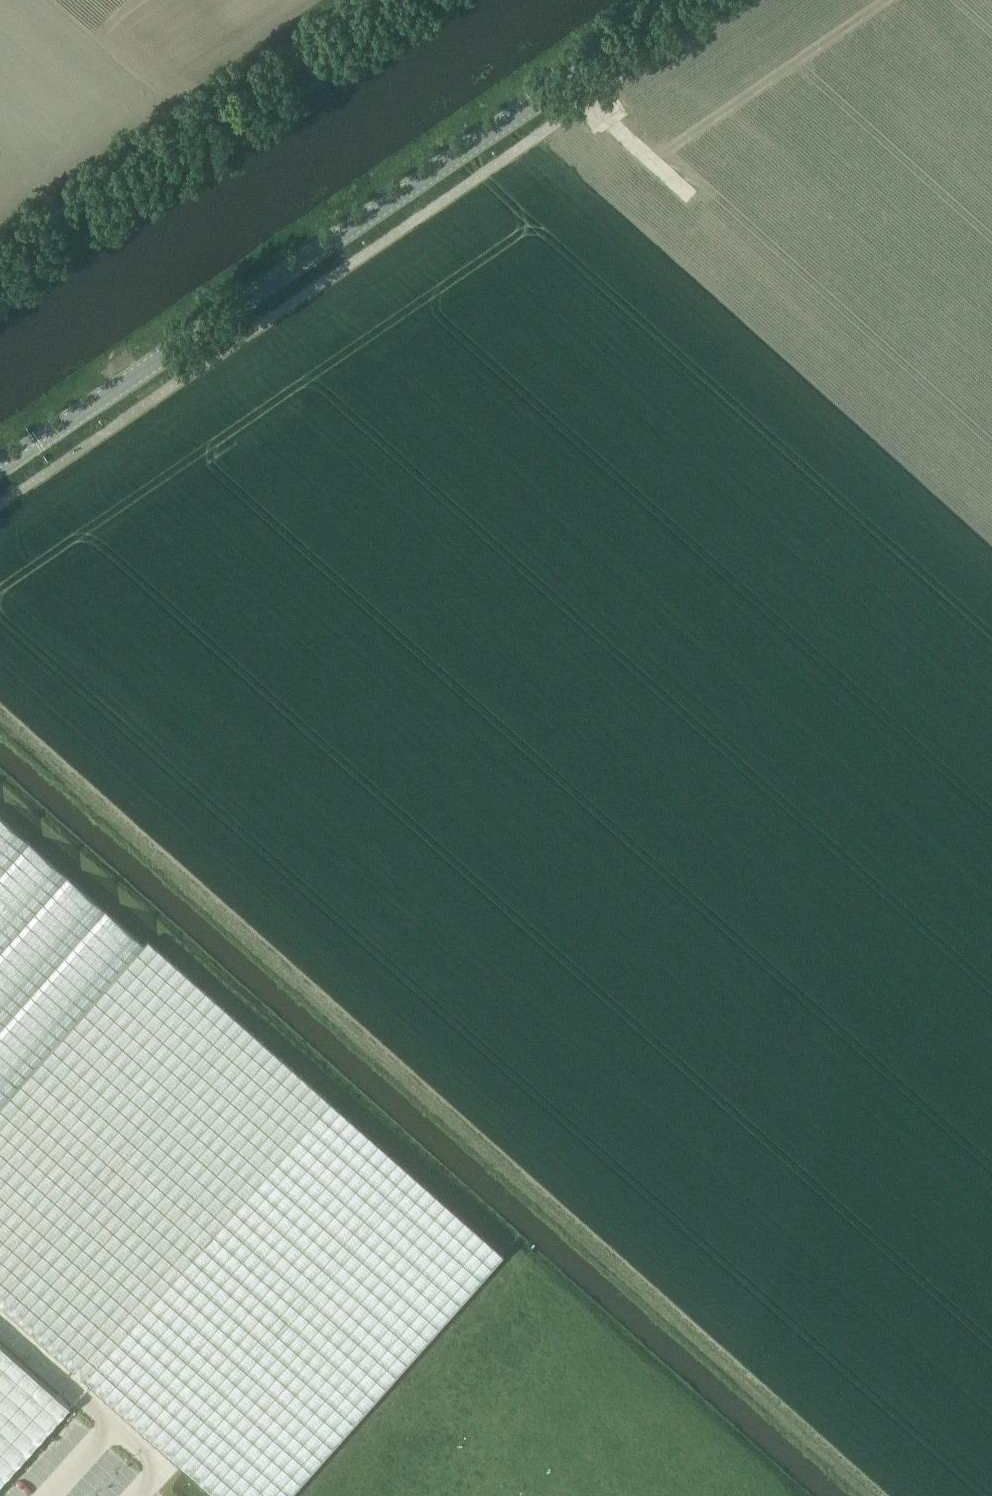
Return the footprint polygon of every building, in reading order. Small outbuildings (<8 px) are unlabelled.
[(221,1495),(287,1495),(499,1257),(502,1254),(148,939),(144,943),(0,816),(0,1301),(221,1495)] [(69,1404),(0,1342),(0,1481),(69,1404)]
